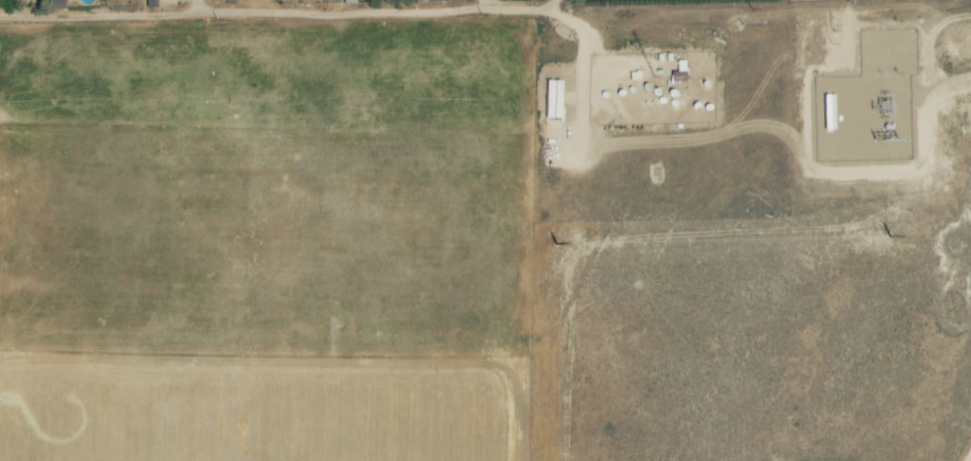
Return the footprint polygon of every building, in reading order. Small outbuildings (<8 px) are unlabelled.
[(65,0),(50,0),(50,9),(65,9),(65,0)] [(160,0),(147,0),(147,8),(161,8),(160,0)]
